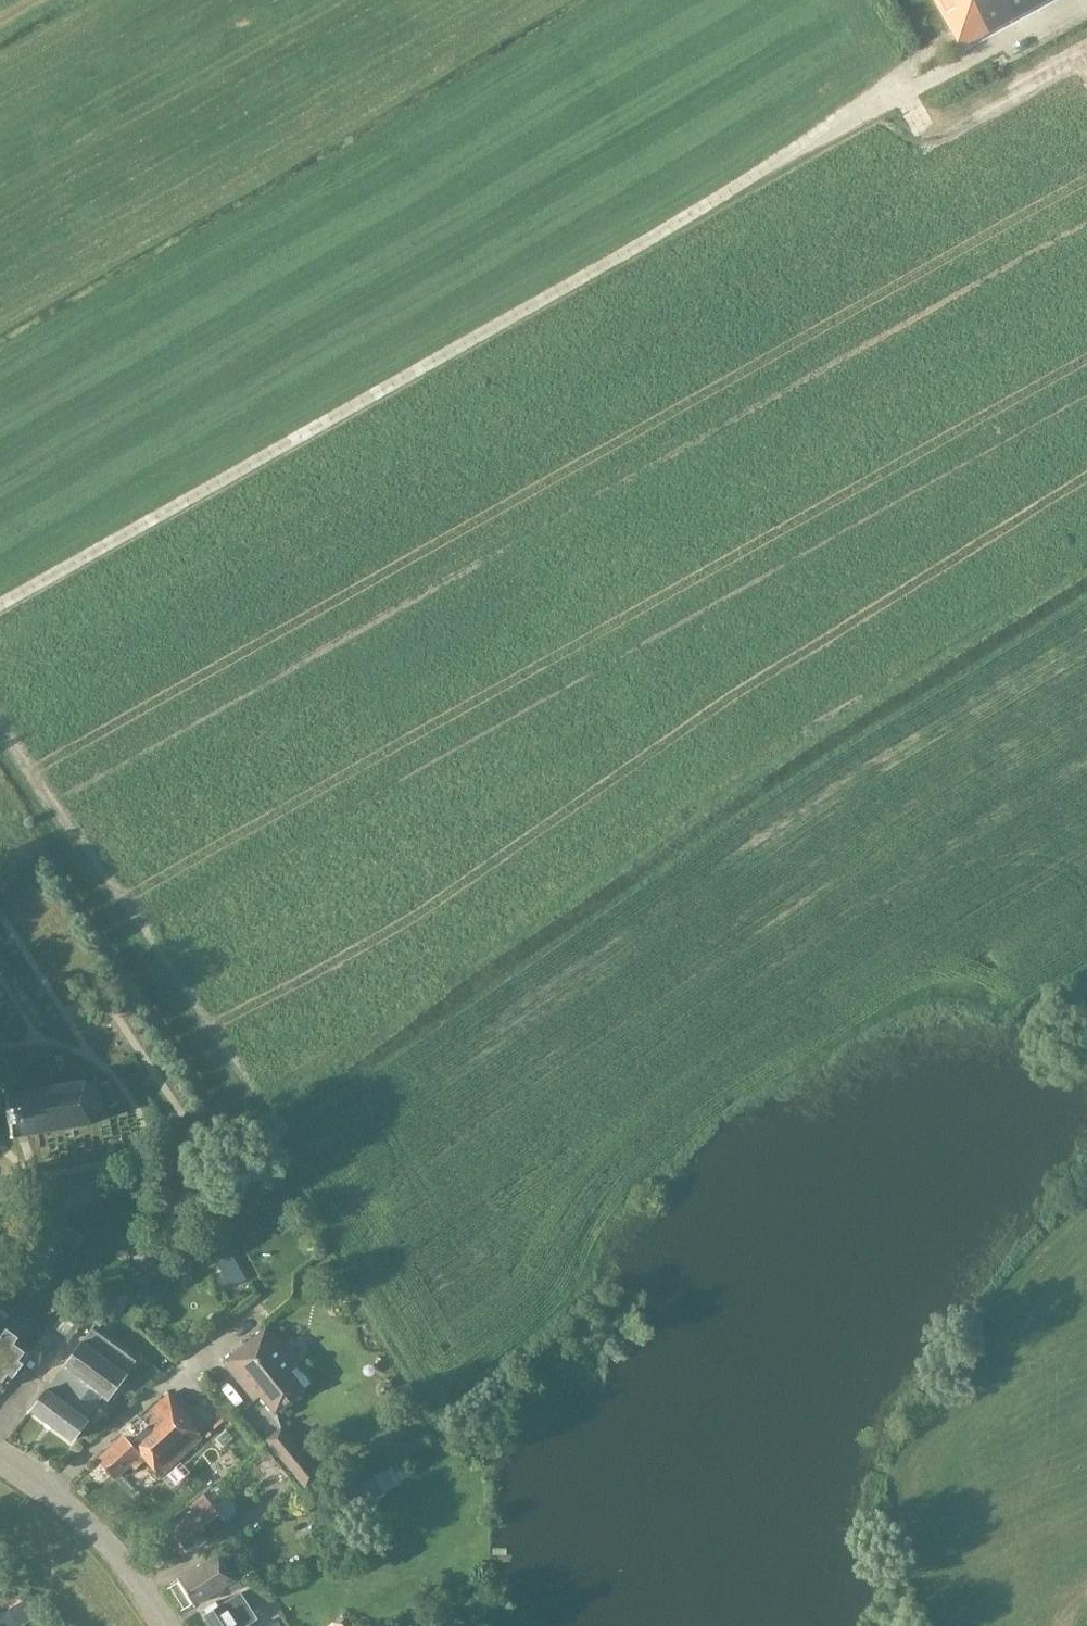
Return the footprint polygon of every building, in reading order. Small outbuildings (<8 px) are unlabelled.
[(960,49),(1048,0),(933,0),(960,49)] [(84,1080),(3,1093),(11,1137),(92,1124),(103,1109),(99,1091),(84,1080)] [(111,1082),(99,1087),(108,1108),(121,1104),(111,1082)] [(121,1179),(108,1182),(111,1194),(124,1190),(121,1179)] [(266,1328),(223,1361),(253,1400),(261,1394),(273,1410),(301,1389),(287,1372),(295,1366),(266,1328)] [(1,1391),(32,1352),(16,1339),(17,1338),(5,1329),(2,1333),(0,1332),(0,1390),(1,1391)] [(45,1390),(29,1412),(70,1442),(86,1420),(84,1419),(100,1396),(106,1400),(135,1361),(91,1329),(46,1390),(45,1390)] [(122,1436),(95,1461),(113,1480),(129,1465),(133,1471),(144,1461),(159,1477),(202,1438),(191,1426),(194,1423),(168,1395),(123,1437),(122,1436)] [(264,1442),(270,1449),(304,1489),(320,1475),(281,1428),(264,1442)] [(373,1475),(346,1490),(356,1508),(383,1493),(373,1475)] [(208,1501),(169,1528),(185,1551),(204,1537),(207,1542),(227,1528),(208,1501)] [(219,1555),(177,1580),(192,1605),(225,1586),(231,1594),(243,1587),(237,1577),(233,1580),(219,1555)] [(22,1593),(19,1594),(3,1604),(10,1617),(30,1606),(22,1593)] [(203,1610),(206,1614),(203,1616),(210,1625),(248,1625),(257,1620),(240,1593),(218,1607),(215,1603),(203,1610)]
